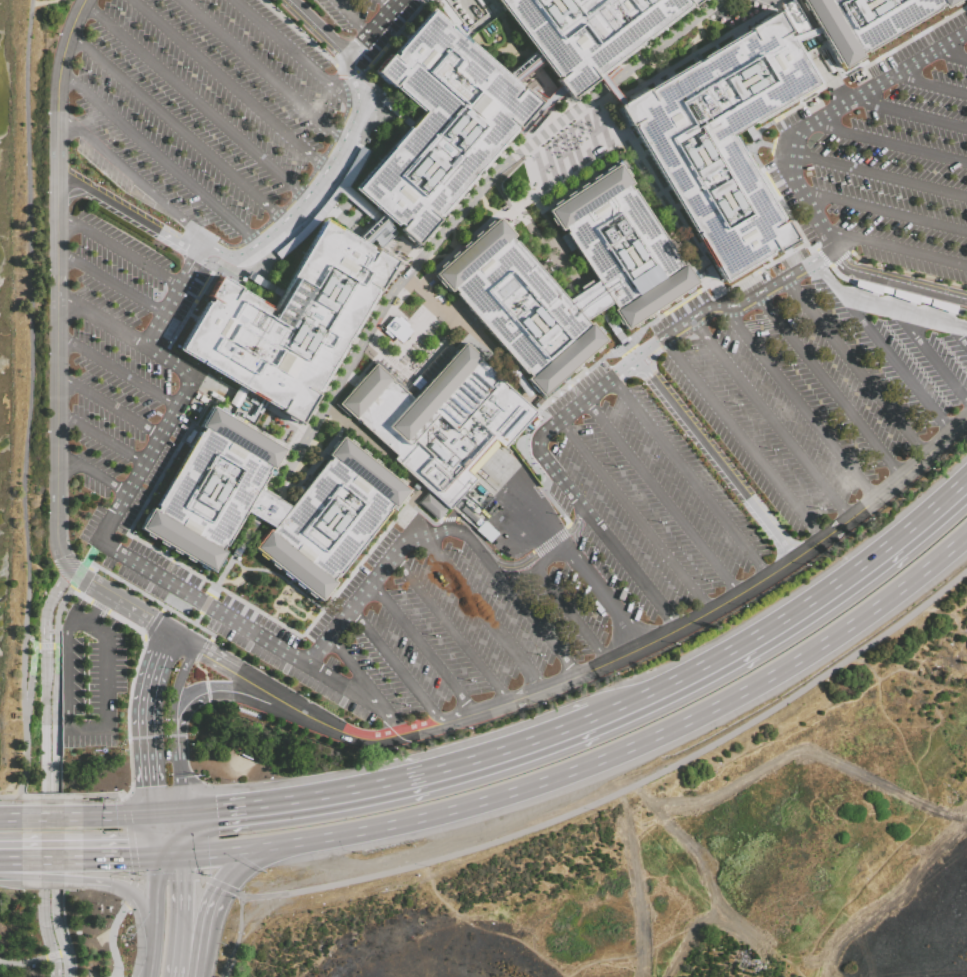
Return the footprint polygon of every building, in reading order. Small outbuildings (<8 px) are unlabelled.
[(505,9),(498,0),(693,0),(689,3),(688,1),(597,71),(594,73),(595,75),(567,96),(561,88),(553,77),(555,76),(554,74),(555,73),(540,55),(536,49),(505,9)] [(779,5),(788,0),(793,0),(809,28),(795,33),(779,5)] [(817,31),(799,0),(958,0),(943,9),(941,5),(860,53),(862,57),(840,70),(826,45),(817,31)] [(616,104),(620,102),(645,86),(646,88),(748,27),(747,25),(776,8),(788,28),(785,30),(791,41),(802,59),(818,85),(731,136),(779,216),(777,218),(778,219),(782,217),(794,237),(773,250),(772,247),(768,249),(769,252),(720,281),(711,265),(713,264),(631,124),(632,123),(631,120),(627,122),(616,104)] [(354,187),(410,121),(421,109),(392,83),(390,85),(372,69),(388,50),(391,53),(430,9),(467,40),(505,74),(510,79),(519,86),(520,84),(538,100),(519,123),(516,126),(513,124),(435,216),(436,217),(415,242),(396,227),(399,224),(395,221),(394,222),(389,217),(386,215),(354,187)] [(584,319),(586,323),(588,322),(605,341),(541,397),(524,378),(527,375),(525,372),(523,373),(453,293),(454,292),(451,289),(448,291),(433,274),(498,218),(512,234),(510,236),(565,299),(595,280),(563,231),(565,230),(562,227),(561,227),(558,229),(545,210),(618,163),(630,182),(628,184),(630,187),(631,187),(678,259),(677,260),(679,263),(682,261),(693,278),(695,281),(623,328),(610,308),(613,307),(610,303),(608,304),(584,319)] [(175,348),(206,295),(204,294),(216,274),(237,286),(236,289),(266,307),(318,219),(357,242),(360,243),(371,250),(373,247),(394,259),(377,289),(374,287),(313,391),(315,392),(297,422),(265,401),(175,348)] [(393,315),(410,331),(399,342),(382,326),(393,315)] [(338,403),(374,363),(411,397),(462,341),(479,357),(477,359),(530,407),(535,412),(503,447),(495,439),(466,470),(475,478),(448,508),(410,474),(392,457),(394,455),(338,403)] [(271,526),(258,519),(254,517),(252,515),(244,511),(224,546),(222,545),(220,549),(223,551),(211,571),(138,528),(150,507),(153,509),(155,505),(154,504),(188,446),(197,430),(199,431),(201,427),(198,425),(209,405),(250,429),(283,448),(259,489),(269,495),(279,500),(288,505),(300,490),(324,458),(325,459),(328,456),(327,455),(325,453),(340,435),(343,437),(346,440),(400,483),(403,485),(407,489),(392,507),(389,505),(386,509),(387,510),(334,576),(333,575),(330,579),(333,582),(319,600),(293,580),(252,547),(267,528),(269,529),(271,526)] [(425,492),(417,502),(436,519),(445,510),(425,492)]
